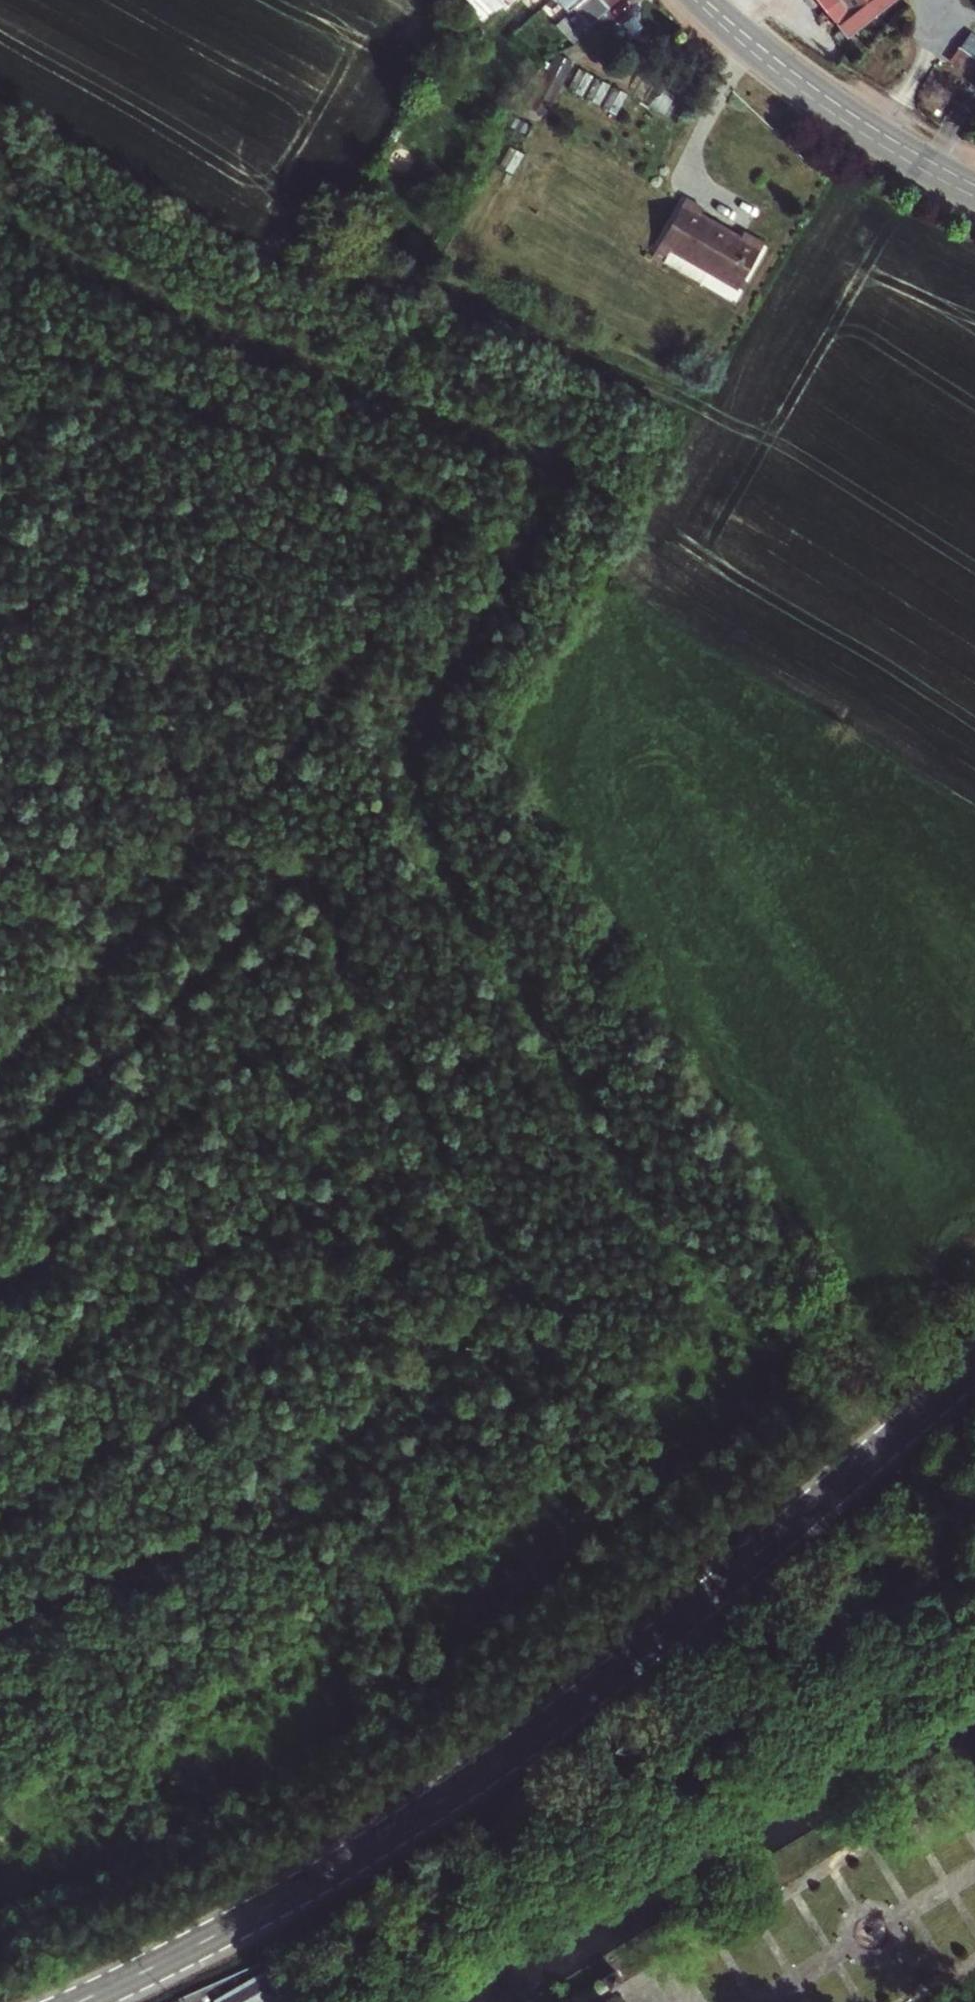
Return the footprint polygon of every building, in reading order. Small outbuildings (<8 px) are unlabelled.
[(476,0),(445,0),(441,3),(446,6),(460,12),(462,13),(476,0)] [(462,13),(486,25),(513,0),(476,0),(462,13)] [(603,27),(596,20),(617,0),(582,0),(579,2),(576,5),(562,18),(583,41),(586,43),(595,35),(603,27)] [(847,38),(895,0),(818,0),(847,38)] [(959,47),(949,60),(969,76),(974,68),(974,59),(959,47)] [(555,116),(576,57),(551,48),(530,107),(555,116)] [(713,260),(743,278),(769,233),(749,221),(746,227),(705,203),(708,197),(691,187),(658,246),(675,256),(676,253),(706,272),(713,260)] [(236,1989),(267,1970),(282,1995),(307,1980),(288,1949),(232,1976),(178,1998),(169,2001),(216,2001),(215,2000),(236,1989)] [(216,2001),(271,2001),(282,1995),(267,1970),(236,1989),(215,2000),(216,2001)] [(616,1971),(605,1978),(612,1990),(624,1983),(616,1971)]
